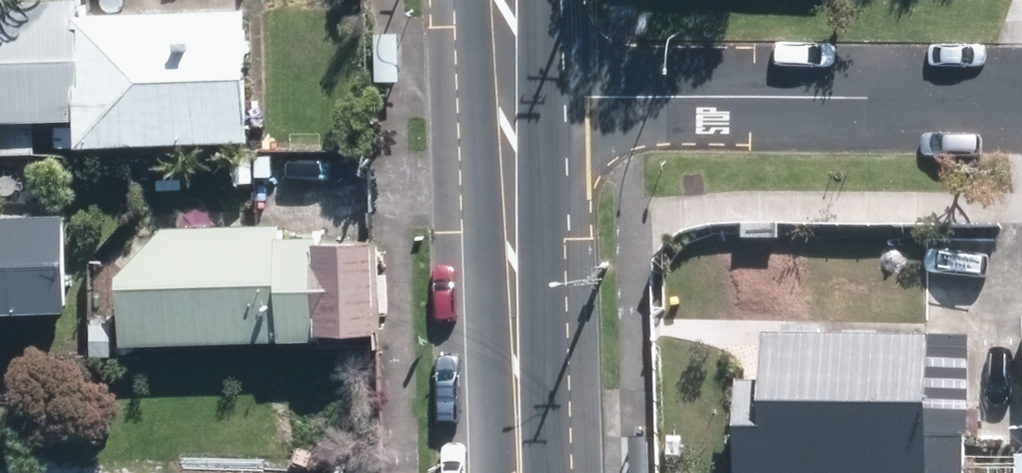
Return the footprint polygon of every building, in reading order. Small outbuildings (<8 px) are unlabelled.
[(91,8),(91,0),(0,0),(0,150),(40,149),(39,115),(85,114),(86,139),(260,135),(256,3),(91,8)] [(400,36),(378,36),(378,83),(401,83),(400,36)] [(75,209),(0,211),(0,307),(79,305),(75,209)] [(275,247),(274,239),(151,242),(113,280),(118,350),(276,345),(276,335),(306,334),(304,246),(275,247)] [(366,244),(304,246),(306,334),(307,340),(368,338),(366,244)] [(738,472),(956,472),(958,331),(765,329),(764,375),(738,374),(738,465),(738,472)] [(627,442),(627,472),(649,472),(649,442),(627,442)] [(15,461),(0,462),(0,472),(16,472),(15,461)]
